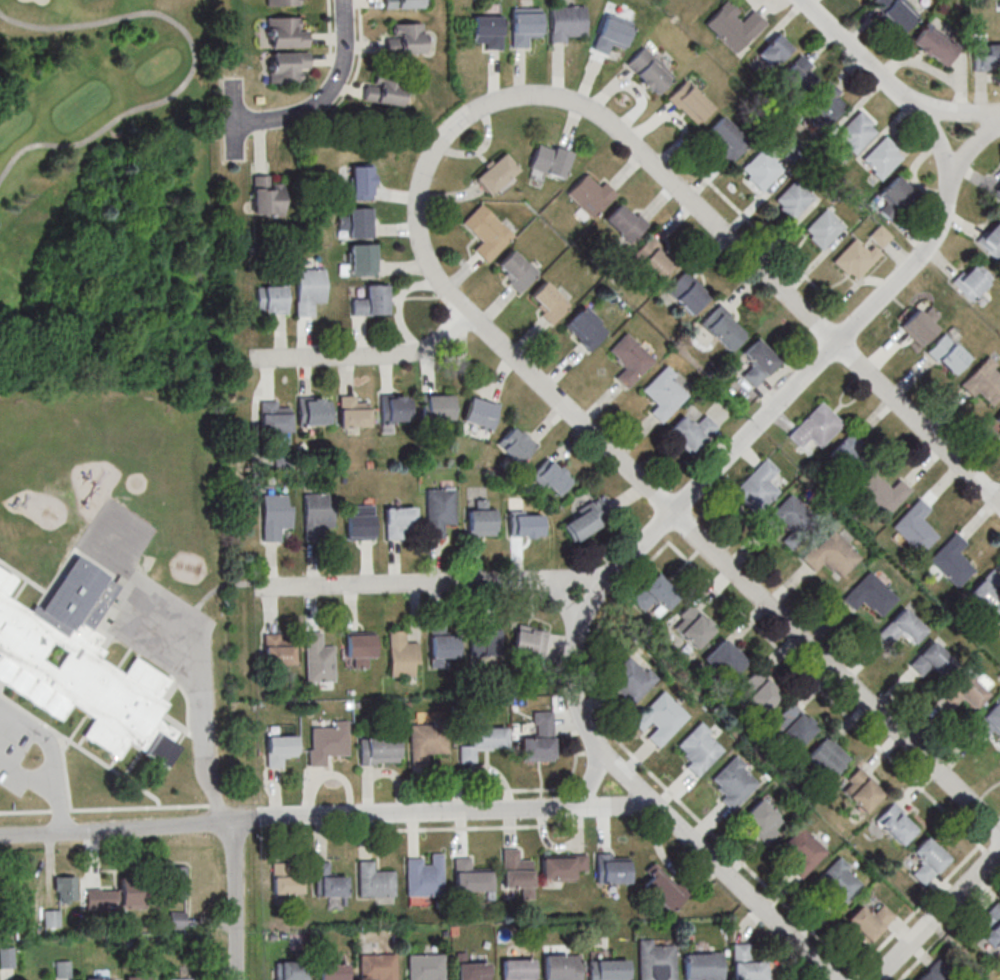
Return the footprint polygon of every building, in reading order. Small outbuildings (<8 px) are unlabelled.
[(383,8),(421,8),(421,0),(383,0),(383,8)] [(735,54),(766,22),(752,9),(744,17),(727,0),(704,23),(735,54)] [(870,4),(900,34),(918,16),(902,0),(875,0),(870,4)] [(549,5),(549,40),(587,40),(587,5),(549,5)] [(542,36),(542,7),(511,7),(511,47),(530,47),(530,36),(542,36)] [(634,23),(605,13),(592,49),(609,56),(613,45),(625,50),(634,23)] [(472,48),(503,48),(503,16),(472,16),(472,48)] [(308,27),(297,27),(297,17),(266,17),(266,47),(308,47),(308,27)] [(910,43),(945,68),(960,47),(925,22),(910,43)] [(423,23),(395,23),(395,34),(385,34),(385,53),(423,53),(423,23)] [(791,47),(777,33),(756,53),(771,68),(791,47)] [(999,70),(999,42),(974,42),(974,70),(999,70)] [(624,65),(655,96),(675,76),(644,45),(624,65)] [(268,82),(301,82),(301,70),(309,70),(309,52),(268,52),(268,82)] [(799,96),(820,75),(800,55),(779,76),(799,96)] [(365,82),(363,101),(401,105),(404,76),(376,74),(375,83),(365,82)] [(695,126),(714,107),(686,79),(667,98),(695,126)] [(824,126),(848,102),(827,82),(804,105),(824,126)] [(853,155),(879,129),(859,110),(834,136),(853,155)] [(703,135),(731,163),(751,143),(723,114),(703,135)] [(880,180),(904,155),(884,136),(860,160),(880,180)] [(573,154),(538,141),(529,167),(563,180),(573,154)] [(763,148),(782,167),(759,190),(746,178),(749,175),(742,169),(763,148)] [(487,195),(519,173),(504,152),(472,174),(487,195)] [(374,199),(374,164),(351,164),(351,199),(374,199)] [(566,193),(591,219),(615,194),(601,180),(596,185),(585,174),(566,193)] [(270,175),(252,175),(252,216),(283,216),(283,187),(270,187),(270,175)] [(886,203),(880,209),(889,219),(915,194),(896,175),(877,194),(886,203)] [(794,178),(813,197),(791,220),(778,208),(780,205),(774,199),(794,178)] [(999,202),(999,182),(990,192),(999,202)] [(480,204),(511,235),(485,262),(472,249),(480,241),(461,223),(480,204)] [(373,207),(348,207),(348,218),(338,218),(338,237),(373,237),(373,207)] [(824,208),(844,226),(821,250),(808,237),(810,235),(804,229),(824,208)] [(999,255),(999,220),(999,218),(976,241),(995,260),(999,255)] [(632,255),(657,280),(675,263),(650,237),(632,255)] [(880,253),(872,245),(867,250),(854,238),(831,261),(844,274),(847,271),(855,279),(880,253)] [(349,245),(349,267),(340,267),(340,275),(376,275),(376,245),(349,245)] [(510,248),(537,273),(518,294),(507,283),(510,280),(503,274),(505,272),(496,264),(510,248)] [(953,283),(972,301),(993,278),(974,260),(953,283)] [(295,268),(295,315),(313,315),(313,303),(324,302),(324,268),(295,268)] [(665,290),(690,316),(711,296),(685,270),(665,290)] [(542,280),(570,304),(551,325),(539,315),(542,312),(536,306),(538,303),(529,295),(542,280)] [(362,296),(351,296),(351,315),(390,315),(390,285),(362,285),(362,296)] [(256,313),(289,313),(289,286),(256,286),(256,313)] [(729,351),(748,332),(719,304),(700,324),(729,351)] [(563,326),(588,351),(609,331),(584,306),(563,326)] [(938,329),(931,323),(939,316),(930,307),(924,314),(917,308),(898,327),(919,347),(938,329)] [(625,332),(653,360),(626,388),(615,377),(624,368),(614,359),(616,357),(608,350),(625,332)] [(951,377),(970,358),(945,332),(926,351),(951,377)] [(753,388),(782,360),(758,336),(741,353),(749,362),(738,373),(753,388)] [(999,397),(999,367),(988,355),(959,386),(973,399),(979,392),(993,405),(999,397)] [(665,365),(675,374),(670,379),(686,395),(659,422),(649,411),(656,404),(641,389),(665,365)] [(453,394),(423,394),(423,419),(453,419),(453,394)] [(359,395),(339,395),(339,427),(370,427),(370,406),(359,406),(359,395)] [(411,422),(411,395),(380,395),(380,423),(411,422)] [(462,424),(494,430),(500,403),(467,396),(462,424)] [(298,425),(332,425),(332,397),(298,397),(298,425)] [(786,436),(802,451),(810,442),(819,450),(845,423),(821,400),(786,436)] [(291,433),(291,407),(280,407),(280,401),(260,401),(260,433),(291,433)] [(694,423),(686,414),(668,429),(689,453),(718,428),(705,413),(694,423)] [(520,466),(538,446),(514,424),(496,443),(520,466)] [(850,481),(868,463),(844,438),(826,457),(850,481)] [(574,481),(548,456),(530,474),(555,499),(574,481)] [(764,458),(731,492),(754,514),(777,491),(767,480),(776,470),(764,458)] [(910,490),(883,519),(854,490),(872,472),(880,479),(890,488),(899,479),(910,490)] [(425,489),(426,537),(443,537),(443,525),(455,524),(454,488),(425,489)] [(303,494),(303,540),(321,540),(321,528),(332,527),(332,505),(327,505),(327,493),(303,494)] [(261,494),(262,541),(280,541),(279,528),(291,528),(291,505),(286,506),(286,494),(261,494)] [(789,495),(762,522),(772,533),(782,524),(789,531),(779,541),(790,551),(817,523),(789,495)] [(562,521),(576,542),(611,517),(598,497),(562,521)] [(917,498),(890,526),(919,555),(937,536),(929,529),(930,528),(920,518),(929,509),(917,498)] [(497,535),(497,507),(488,507),(488,501),(474,501),(474,506),(467,506),(467,535),(497,535)] [(374,505),(346,505),(346,539),(374,539),(374,505)] [(384,508),(385,539),(401,539),(401,532),(414,531),(413,507),(384,508)] [(508,538),(545,538),(545,511),(508,511),(508,538)] [(829,531),(801,559),(813,570),(822,561),(840,578),(858,560),(829,531)] [(954,532),(927,560),(956,588),(974,570),(966,562),(967,561),(957,552),(966,543),(954,532)] [(57,723),(0,685),(0,571),(16,581),(6,596),(29,612),(34,604),(41,609),(76,556),(114,581),(118,575),(126,580),(121,587),(120,586),(90,630),(101,637),(95,645),(105,651),(100,659),(121,673),(133,656),(170,680),(158,698),(166,703),(157,718),(178,732),(172,741),(180,746),(166,768),(127,743),(116,759),(80,734),(91,718),(70,704),(57,723)] [(868,570),(840,598),(852,609),(861,600),(879,617),(897,598),(868,570)] [(655,602),(664,611),(679,596),(656,573),(630,599),(644,614),(655,602)] [(999,607),(999,593),(983,577),(968,593),(992,616),(999,607)] [(689,602),(709,622),(707,625),(712,630),(694,648),(672,627),(680,618),(677,615),(689,602)] [(901,608),(876,633),(887,644),(899,633),(911,645),(924,631),(901,608)] [(513,652),(542,655),(545,630),(516,626),(513,652)] [(499,630),(469,630),(469,660),(499,660),(499,630)] [(419,677),(419,641),(407,641),(407,631),(389,631),(389,677),(419,677)] [(335,682),(335,645),(324,645),(324,632),(305,632),(305,682),(335,682)] [(374,658),(374,632),(346,632),(346,658),(354,658),(354,667),(367,667),(367,658),(374,658)] [(294,634),(263,634),(263,665),(294,665),(294,634)] [(459,660),(459,634),(430,634),(430,660),(459,660)] [(721,638),(744,661),(723,682),(700,659),(721,638)] [(931,640),(907,664),(919,676),(928,667),(939,678),(955,663),(931,640)] [(656,678),(627,708),(618,699),(622,695),(616,690),(612,694),(601,683),(628,655),(643,671),(646,668),(656,678)] [(963,670),(938,694),(951,706),(959,698),(971,709),(986,693),(963,670)] [(757,672),(780,695),(759,716),(736,693),(757,672)] [(630,722),(661,690),(688,716),(658,747),(646,736),(655,727),(649,721),(639,731),(630,722)] [(970,726),(982,738),(991,729),(999,739),(999,708),(994,702),(970,726)] [(794,703),(817,727),(796,747),(773,724),(794,703)] [(551,711),(552,760),(520,760),(519,737),(535,737),(534,724),(531,724),(531,711),(551,711)] [(444,717),(445,752),(425,753),(425,763),(409,763),(408,724),(431,724),(431,717),(444,717)] [(349,720),(330,720),(330,728),(308,728),(308,766),(328,766),(328,755),(349,755),(349,720)] [(676,745),(700,721),(710,731),(707,734),(723,750),(696,777),(685,766),(689,762),(682,755),(684,753),(676,745)] [(460,762),(478,762),(478,750),(500,750),(500,728),(468,728),(468,742),(459,742),(460,762)] [(826,735),(849,758),(828,779),(805,755),(826,735)] [(266,768),(285,768),(285,757),(297,757),(297,736),(266,736),(266,768)] [(399,738),(359,738),(359,764),(399,764),(399,738)] [(710,778),(734,754),(744,764),(741,767),(758,783),(730,811),(719,800),(724,795),(716,788),(718,786),(710,778)] [(857,767),(867,777),(865,779),(880,794),(862,812),(841,791),(849,783),(845,779),(857,767)] [(759,798),(781,821),(773,829),(777,832),(765,844),(739,818),(759,798)] [(892,801),(902,811),(899,814),(915,829),(899,845),(873,820),(892,801)] [(780,845),(800,826),(826,852),(800,878),(789,867),(793,862),(786,855),(788,853),(780,845)] [(924,837),(934,847),(935,846),(948,859),(922,885),(910,874),(922,862),(910,851),(924,837)] [(501,849),(517,849),(517,859),(530,858),(531,885),(502,886),(501,849)] [(595,852),(610,852),(610,857),(627,857),(627,882),(595,883),(595,852)] [(405,858),(421,858),(421,864),(430,864),(429,853),(441,853),(442,896),(406,896),(405,858)] [(587,870),(587,855),(541,855),(541,880),(575,880),(575,870),(587,870)] [(814,880),(838,856),(848,866),(845,869),(862,884),(834,912),(823,901),(828,897),(820,889),(822,887),(814,880)] [(453,858),(469,857),(470,871),(489,870),(490,890),(454,891),(453,858)] [(356,860),(372,860),(372,871),(393,870),(393,896),(357,896),(356,860)] [(641,886),(669,914),(689,894),(656,861),(644,873),(649,878),(641,886)] [(270,863),(286,862),(286,872),(299,871),(300,892),(271,893),(270,863)] [(311,862),(327,862),(328,875),(344,875),(345,895),(313,896),(311,862)] [(187,866),(168,866),(168,899),(187,899),(187,866)] [(76,903),(76,876),(55,876),(55,903),(76,903)] [(143,908),(143,882),(120,882),(120,908),(143,908)] [(86,890),(86,910),(113,910),(113,890),(86,890)] [(975,923),(999,947),(999,907),(995,902),(975,923)] [(881,904),(893,916),(868,941),(844,918),(858,904),(870,915),(881,904)] [(44,927),(60,927),(60,910),(44,910),(44,927)] [(765,961),(753,961),(752,943),(733,943),(733,979),(765,979),(765,961)] [(674,945),(675,979),(639,979),(638,946),(674,945)] [(14,968),(14,946),(0,946),(0,968),(14,968)] [(721,952),(722,979),(687,979),(686,952),(721,952)] [(394,954),(395,979),(359,979),(359,955),(394,954)] [(443,954),(443,979),(408,979),(408,955),(443,954)] [(578,955),(579,979),(544,979),(543,955),(578,955)] [(915,979),(942,979),(951,971),(936,957),(915,979)] [(532,959),(533,979),(502,979),(501,960),(532,959)] [(626,959),(627,979),(588,979),(587,960),(626,959)] [(71,978),(71,961),(55,961),(55,978),(71,978)] [(307,962),(274,962),(274,979),(307,979),(307,962)] [(491,962),(457,962),(457,979),(491,979),(491,962)] [(348,965),(318,965),(319,979),(348,979),(348,965)]
